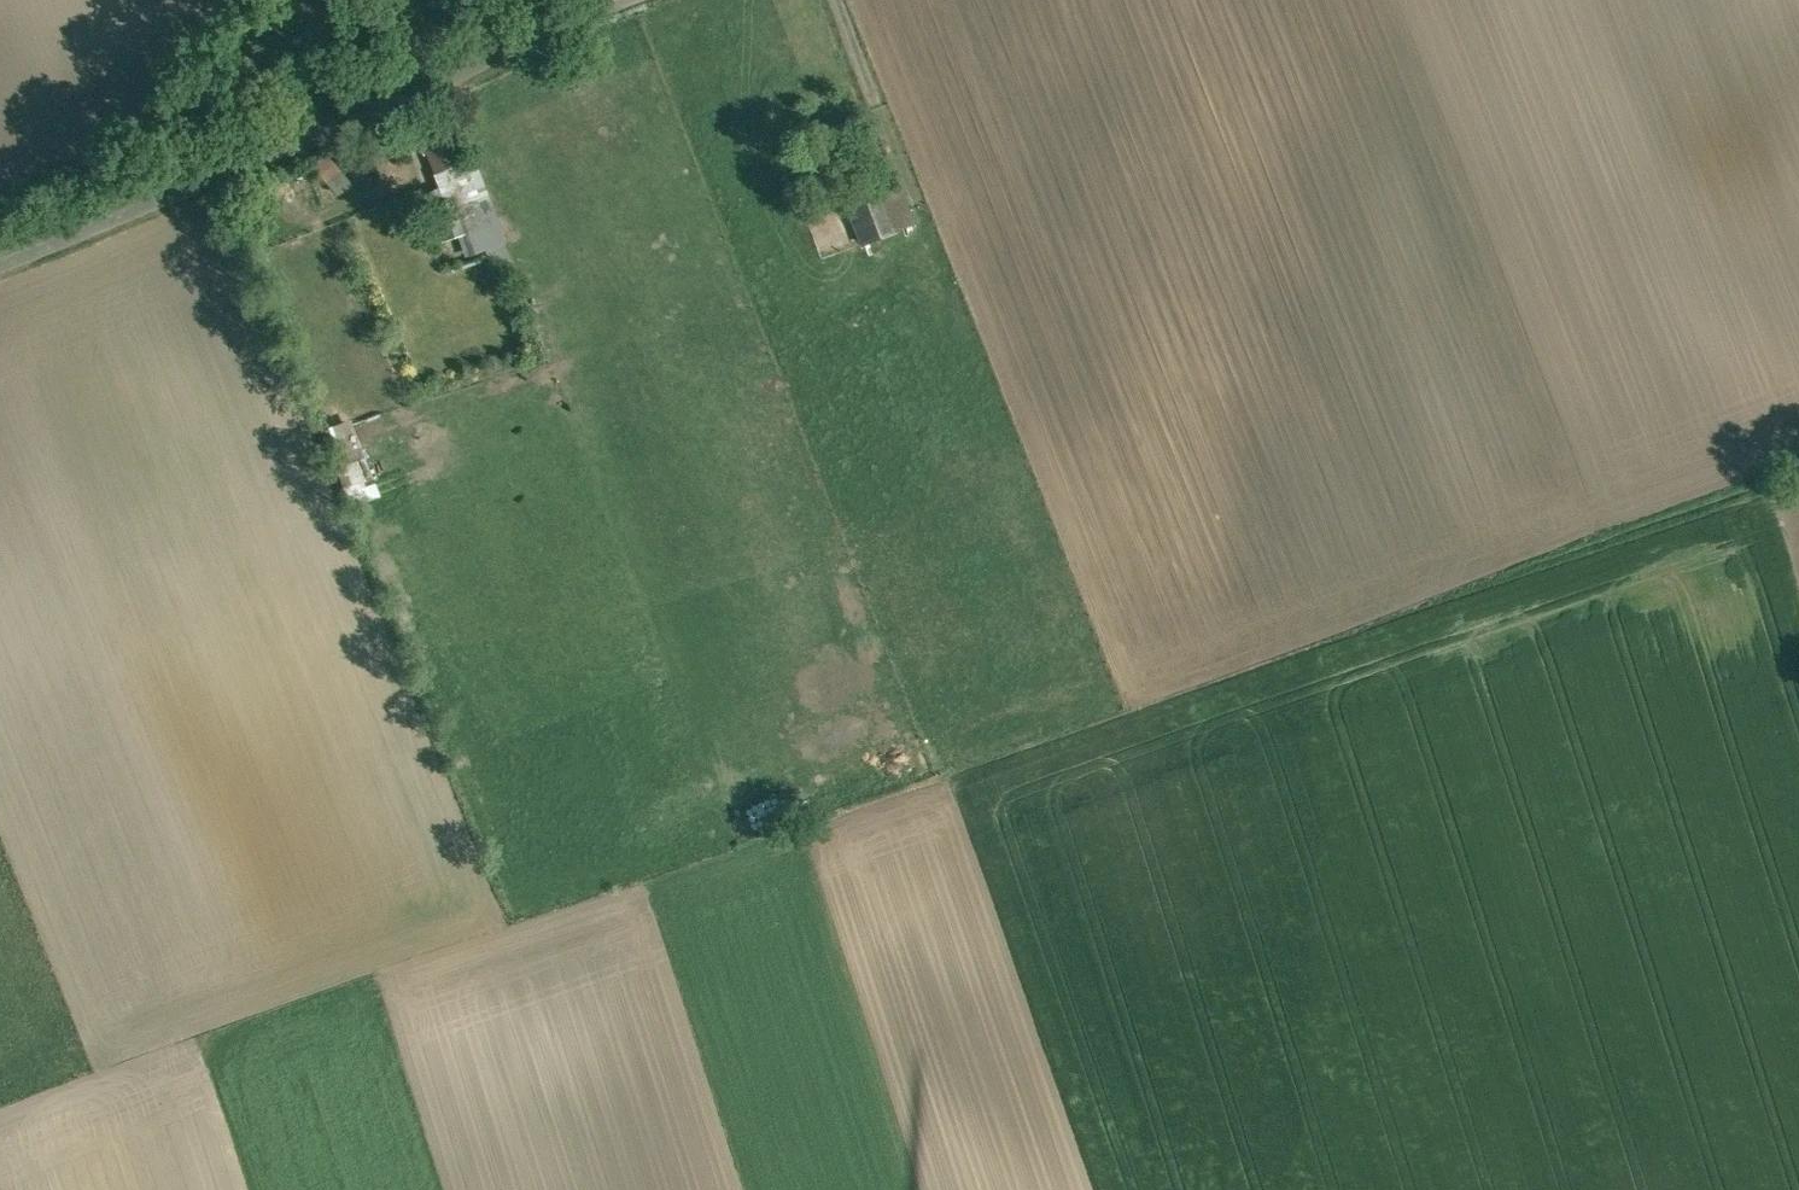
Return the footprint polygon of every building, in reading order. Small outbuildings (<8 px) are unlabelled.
[(450,133),(424,143),(436,172),(461,162),(450,133)] [(465,258),(506,242),(474,160),(433,176),(441,198),(427,204),(443,243),(457,238),(465,258)] [(877,197),(848,208),(862,241),(890,230),(877,197)] [(336,469),(365,457),(350,420),(321,432),(336,469)] [(337,469),(349,507),(379,497),(367,459),(337,469)]
